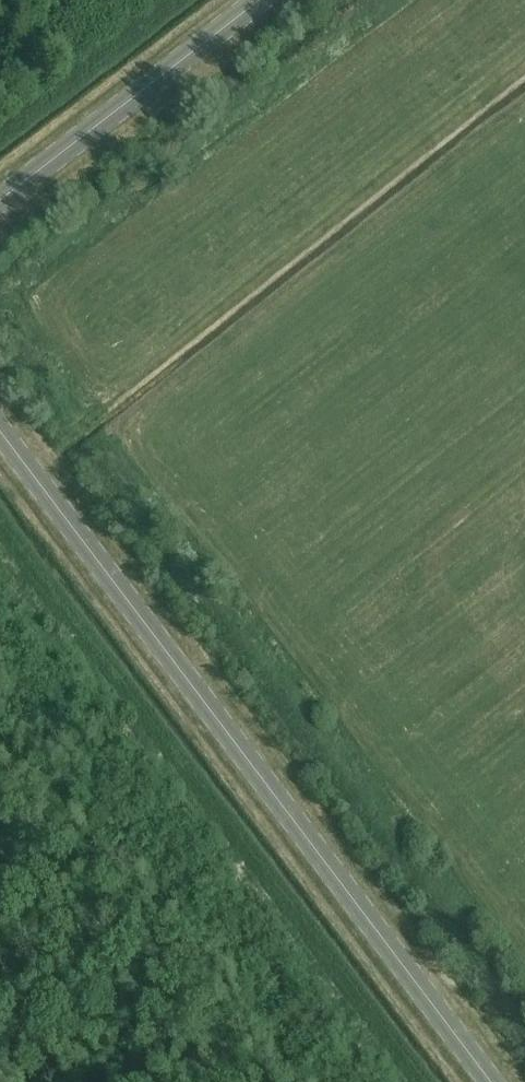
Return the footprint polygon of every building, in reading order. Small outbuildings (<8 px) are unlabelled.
[(516,766),(518,767),(519,766),(524,769),(524,745),(516,766)]
